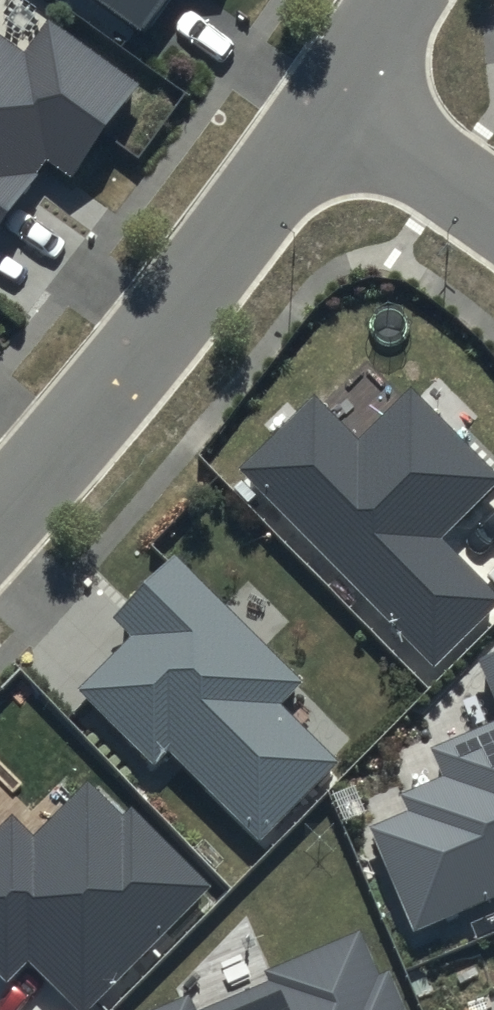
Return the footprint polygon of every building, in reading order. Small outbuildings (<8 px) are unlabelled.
[(183,0),(98,0),(153,40),(183,0)] [(42,151),(69,170),(135,77),(42,12),(21,42),(0,27),(0,210),(42,151)] [(236,459),(432,658),(493,597),(493,590),(439,534),(493,480),(493,470),(406,380),(354,431),(310,387),(236,459)] [(128,626),(74,680),(150,757),(165,743),(259,838),(340,758),(278,695),(298,675),(170,545),(108,606),(128,626)] [(478,654),(493,691),(493,647),(478,654)] [(427,741),(439,769),(396,787),(403,805),(371,819),(418,927),(493,895),(493,712),(427,741)] [(0,811),(0,969),(1,970),(22,949),(79,1006),(208,877),(127,796),(116,806),(82,772),(28,825),(7,804),(0,811)] [(122,1009),(403,1009),(385,968),(374,972),(354,925),(262,964),(265,973),(193,1003),(184,984),(122,1009)]
